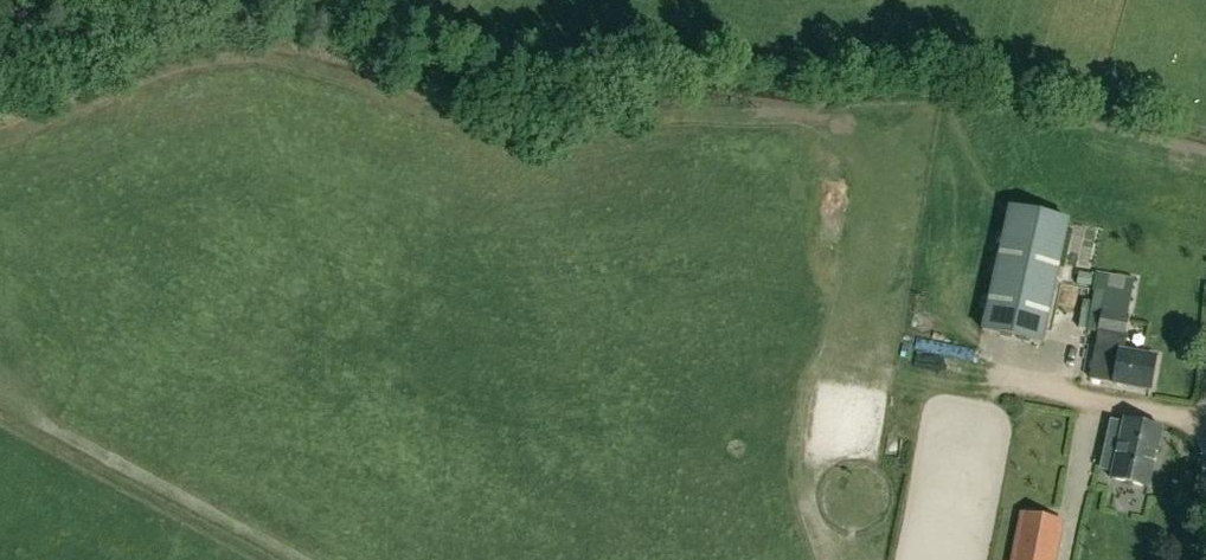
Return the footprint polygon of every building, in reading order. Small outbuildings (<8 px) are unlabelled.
[(1008,206),(980,332),(1042,344),(1069,220),(1008,206)] [(1155,357),(1123,351),(1127,334),(1124,333),(1131,297),(1095,290),(1087,331),(1098,334),(1089,379),(1111,384),(1112,382),(1149,389),(1155,357)] [(1161,429),(1111,417),(1104,450),(1116,453),(1110,479),(1147,487),(1161,429)] [(1063,520),(1021,512),(1012,559),(1055,559),(1063,520)]
